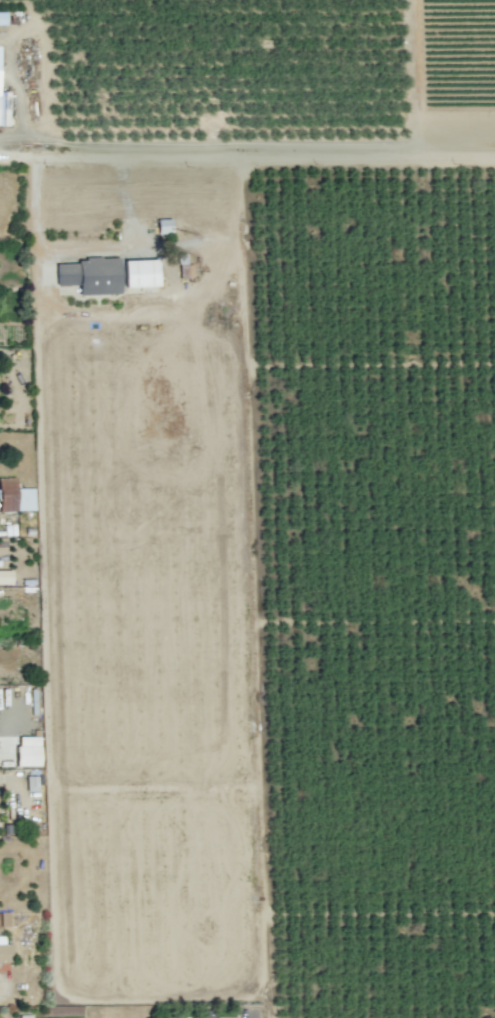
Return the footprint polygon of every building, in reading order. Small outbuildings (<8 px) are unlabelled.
[(171,219),(157,220),(157,233),(171,233),(171,219)] [(119,259),(55,261),(56,285),(78,285),(78,295),(120,294),(119,259)] [(123,260),(124,287),(158,286),(157,259),(123,260)] [(16,489),(16,478),(0,478),(0,511),(35,511),(34,488),(16,489)] [(11,584),(11,571),(0,571),(0,584),(11,584)] [(39,736),(16,737),(16,766),(39,766),(39,736)] [(11,944),(0,944),(0,965),(11,964),(11,944)]
